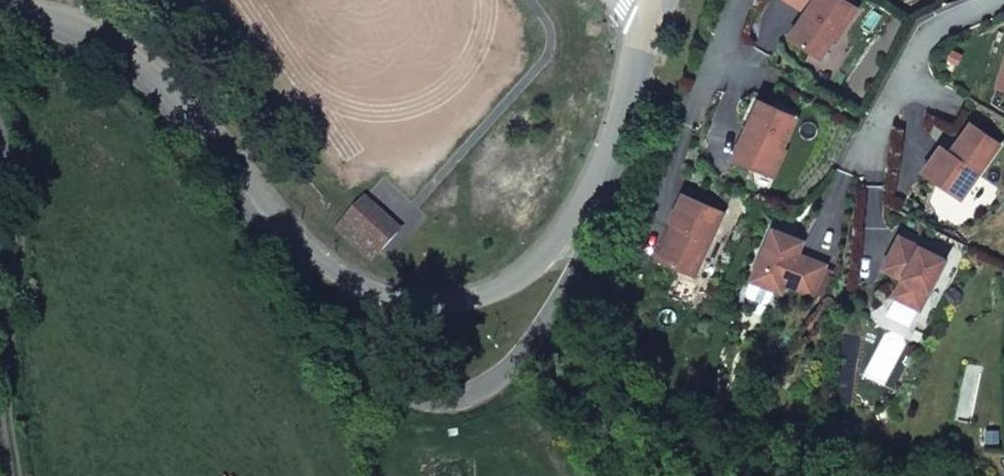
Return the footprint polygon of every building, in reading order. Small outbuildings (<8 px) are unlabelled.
[(788,32),(819,53),(833,33),(840,22),(843,24),(856,5),(849,0),(795,0),(805,7),(788,32)] [(835,35),(843,24),(840,22),(833,33),(835,35)] [(994,86),(1003,89),(1003,56),(994,86)] [(757,94),(729,152),(767,170),(795,112),(757,94)] [(918,168),(956,196),(997,142),(968,120),(946,150),(937,143),(918,168)] [(720,205),(680,186),(666,214),(671,216),(654,252),(689,269),(720,205)] [(397,231),(364,202),(339,231),(371,259),(397,231)] [(671,216),(666,214),(649,249),(654,252),(671,216)] [(799,236),(768,222),(754,250),(745,266),(738,278),(740,283),(754,292),(760,290),(762,286),(767,279),(774,282),(779,274),(805,288),(821,260),(793,248),(799,236)] [(888,291),(914,305),(940,256),(895,231),(877,264),(897,274),(888,291)]
